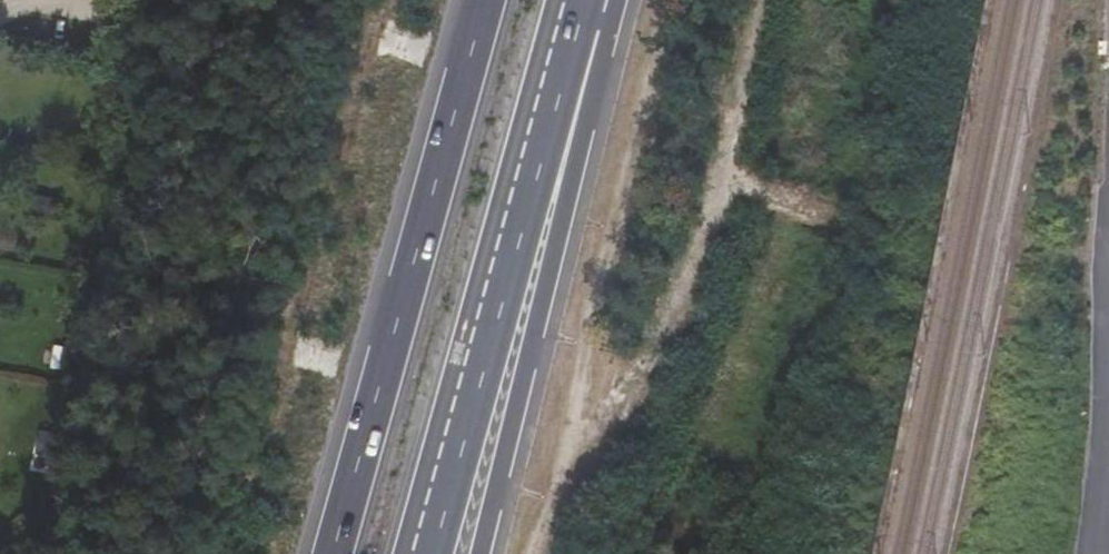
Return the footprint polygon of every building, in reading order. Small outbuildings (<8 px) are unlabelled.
[(42,434),(33,467),(49,471),(57,438),(42,434)]
